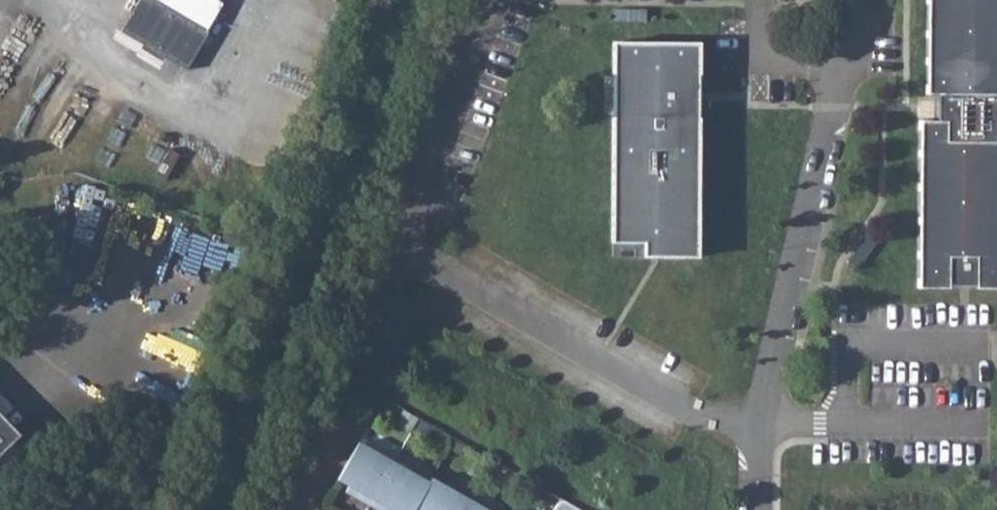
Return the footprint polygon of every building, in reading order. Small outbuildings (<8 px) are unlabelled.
[(225,2),(222,0),(162,0),(209,28),(225,2)] [(918,287),(996,288),(996,140),(995,140),(996,114),(996,0),(926,0),(926,94),(935,94),(935,120),(918,120),(918,287)] [(697,45),(614,44),(613,242),(644,242),(644,256),(696,256),(697,45)] [(0,415),(0,453),(19,435),(0,415)] [(358,439),(337,477),(348,483),(345,489),(382,509),(493,509),(466,495),(430,474),(428,479),(407,467),(410,463),(381,447),(379,451),(358,439)] [(562,496),(555,509),(587,509),(562,496)]
